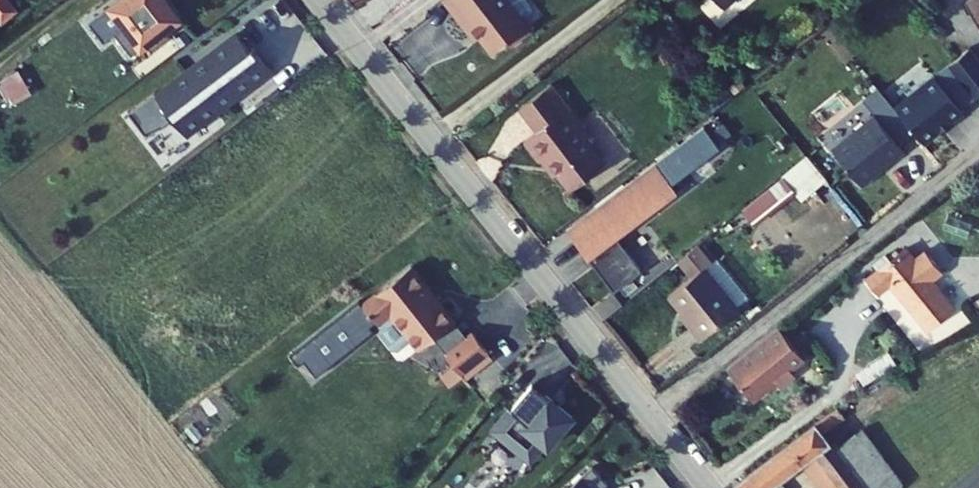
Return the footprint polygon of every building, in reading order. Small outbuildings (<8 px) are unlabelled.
[(4,0),(0,4),(0,22),(6,30),(20,19),(4,0)] [(131,18),(132,17),(150,41),(171,23),(173,26),(192,11),(183,0),(117,0),(131,18)] [(457,9),(461,6),(481,33),(494,50),(512,36),(530,23),(529,21),(514,0),(450,0),(457,9)] [(529,21),(537,15),(538,8),(532,0),(514,0),(529,21)] [(477,36),(481,33),(461,6),(457,9),(477,36)] [(537,31),(530,23),(512,36),(518,45),(537,31)] [(260,40),(247,24),(218,46),(219,48),(204,60),(203,57),(167,85),(166,83),(139,103),(158,128),(184,108),(198,126),(282,61),(264,37),(260,40)] [(933,40),(965,77),(978,64),(978,62),(948,27),(933,40)] [(950,86),(922,54),(884,86),(912,119),(950,86)] [(22,64),(1,76),(16,101),(37,89),(22,64)] [(522,105),(531,117),(563,93),(554,82),(522,105)] [(891,125),(863,91),(823,124),(851,157),(891,125)] [(547,155),(555,166),(590,140),(589,138),(593,135),(563,93),(531,117),(539,128),(526,138),(542,158),(547,155)] [(719,147),(703,126),(659,159),(680,190),(689,183),(683,174),(719,147)] [(558,171),(573,191),(608,165),(590,140),(555,166),(558,171)] [(885,171),(907,195),(937,167),(916,143),(885,171)] [(828,177),(808,151),(778,175),(789,188),(805,176),(814,187),(828,177)] [(542,158),(550,170),(555,166),(547,155),(542,158)] [(680,190),(659,159),(569,226),(614,287),(643,266),(620,234),(680,190)] [(550,170),(554,175),(558,171),(555,166),(550,170)] [(686,322),(696,335),(736,303),(703,262),(713,253),(700,236),(676,254),(689,271),(667,288),(690,318),(686,322)] [(902,279),(938,323),(966,302),(943,273),(954,265),(939,245),(928,254),(918,241),(884,268),(894,285),(902,279)] [(748,294),(714,252),(713,253),(703,262),(736,303),(748,294)] [(464,307),(423,254),(376,290),(391,309),(403,299),(430,333),(464,307)] [(890,288),(894,285),(884,268),(878,273),(890,288)] [(497,336),(482,317),(456,338),(470,357),(497,336)] [(777,321),(725,361),(750,394),(774,376),(777,381),(792,369),(788,364),(802,353),(777,321)] [(566,379),(523,349),(491,394),(528,419),(547,393),(551,401),(566,379)] [(745,487),(768,487),(766,486),(775,478),(805,458),(817,450),(845,487),(891,487),(903,479),(861,418),(849,427),(834,407),(735,475),(745,487)] [(587,424),(538,469),(555,487),(605,487),(622,473),(610,460),(602,468),(592,457),(606,444),(587,424)] [(826,487),(845,487),(817,450),(805,458),(826,487)] [(768,487),(783,487),(775,478),(766,486),(768,487)]
